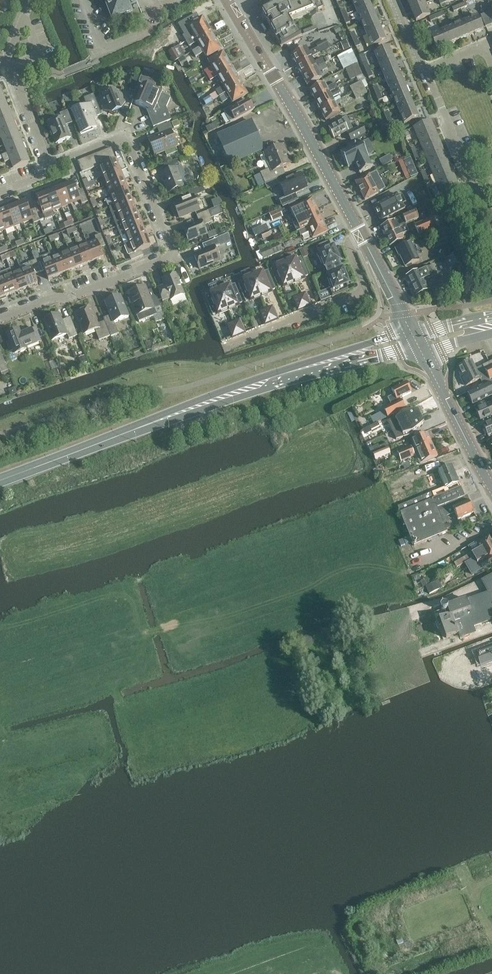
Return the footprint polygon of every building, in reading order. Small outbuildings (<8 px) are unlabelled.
[(113,21),(120,18),(122,21),(124,20),(127,26),(129,25),(132,24),(139,21),(143,19),(138,8),(135,0),(105,0),(113,21)] [(261,12),(281,48),(301,36),(297,30),(295,32),(289,20),(313,11),(316,9),(317,11),(317,12),(319,12),(321,11),(324,10),(324,9),(320,0),(285,0),(284,1),(284,2),(280,4),(279,2),(261,12)] [(351,1),(356,12),(370,6),(367,0),(353,0),(351,1)] [(425,4),(423,0),(406,0),(410,10),(425,4)] [(425,4),(410,10),(416,22),(430,16),(425,4)] [(488,4),(481,7),(484,14),(491,11),(488,4)] [(370,6),(356,12),(361,23),(375,18),(370,6)] [(487,14),(481,17),(486,27),(491,25),(487,14)] [(188,41),(208,29),(202,18),(199,20),(196,15),(182,23),(185,29),(189,27),(192,32),(185,36),(188,41)] [(466,22),(471,35),(483,30),(477,17),(466,22)] [(375,18),(361,23),(366,35),(380,29),(375,18)] [(169,25),(169,26),(161,31),(163,35),(165,34),(166,36),(173,33),(172,31),(173,30),(172,29),(179,25),(177,21),(169,25)] [(454,27),(460,40),(471,35),(466,22),(454,27)] [(442,32),(448,45),(460,40),(454,27),(442,32)] [(201,47),(214,39),(208,29),(188,41),(191,46),(198,42),(201,47)] [(380,29),(366,35),(372,47),(385,41),(380,29)] [(448,45),(442,32),(431,37),(436,50),(448,45)] [(183,38),(170,45),(173,50),(185,42),(183,38)] [(214,39),(201,47),(193,51),(197,57),(204,53),(207,58),(221,50),(214,39)] [(346,40),(341,43),(344,50),(349,48),(346,40)] [(379,66),(393,60),(388,48),(374,54),(379,66)] [(175,49),(168,53),(173,62),(180,58),(175,49)] [(294,61),(296,65),(310,58),(319,54),(316,49),(311,52),(312,53),(309,55),(305,49),(292,56),(292,57),(292,59),(293,61),(294,61)] [(345,53),(352,66),(358,63),(351,50),(345,53)] [(212,65),(204,70),(207,76),(208,76),(229,64),(223,53),(209,61),(212,65)] [(310,58),(296,65),(297,67),(297,68),(298,71),(299,71),(302,75),(324,64),(322,59),(317,62),(317,63),(314,65),(310,58)] [(393,60),(379,66),(384,77),(398,72),(393,60)] [(208,76),(207,76),(211,82),(219,77),(221,82),(235,74),(229,64),(208,76)] [(327,69),(324,64),(302,75),(304,79),(303,80),(304,83),(306,84),(307,85),(321,78),(317,72),(321,70),(322,71),(327,69)] [(358,65),(347,69),(352,80),(357,78),(362,76),(358,65)] [(398,72),(384,77),(389,89),(403,83),(398,72)] [(225,88),(216,92),(216,93),(219,97),(241,84),(235,74),(221,82),(225,88)] [(135,75),(130,90),(135,92),(141,77),(135,75)] [(135,92),(133,98),(137,100),(135,104),(151,110),(148,116),(153,128),(165,123),(171,121),(171,120),(169,115),(166,108),(171,98),(162,94),(160,93),(155,91),(158,82),(141,77),(135,92)] [(359,83),(350,88),(353,93),(356,99),(367,93),(364,88),(361,82),(359,83)] [(323,83),(310,90),(310,92),(310,94),(311,97),(313,97),(315,100),(315,101),(337,89),(337,88),(335,84),(330,86),(331,88),(327,90),(323,83)] [(403,83),(389,89),(394,100),(408,94),(403,83)] [(241,84),(219,97),(219,98),(222,102),(230,98),(233,103),(247,95),(241,84)] [(113,114),(122,111),(125,103),(122,94),(113,90),(111,87),(104,90),(105,93),(102,103),(104,111),(113,114)] [(337,89),(315,101),(317,104),(316,106),(318,109),(319,109),(320,111),(334,103),(331,96),(334,95),(335,96),(339,94),(337,89)] [(219,98),(216,93),(210,96),(213,102),(219,98)] [(81,133),(96,127),(93,119),(97,118),(97,116),(102,115),(94,94),(84,98),(87,106),(73,112),(81,133)] [(394,100),(399,112),(412,106),(408,94),(394,100)] [(334,103),(320,111),(322,114),(321,116),(323,119),(324,119),(325,121),(341,113),(337,106),(340,105),(341,106),(348,102),(346,97),(334,103)] [(232,107),(224,112),(230,122),(235,121),(254,110),(253,109),(255,108),(252,103),(250,104),(248,100),(239,106),(238,103),(232,107)] [(12,116),(8,105),(0,108),(0,121),(12,116)] [(412,106),(399,112),(404,123),(418,118),(412,106)] [(56,143),(70,138),(65,125),(72,122),(68,111),(60,114),(62,118),(48,124),(56,143)] [(17,128),(12,116),(0,121),(0,134),(17,128)] [(346,118),(342,120),(342,121),(328,128),(334,139),(348,132),(345,127),(349,124),(346,118)] [(217,136),(230,164),(263,149),(250,121),(217,136)] [(419,140),(435,133),(430,121),(414,128),(419,140)] [(160,135),(150,139),(155,154),(164,151),(166,155),(177,151),(175,146),(176,146),(170,131),(173,130),(170,123),(157,128),(160,135)] [(216,123),(207,128),(209,133),(218,128),(216,123)] [(365,133),(363,127),(348,135),(351,141),(365,133)] [(2,138),(5,145),(21,139),(17,128),(0,134),(0,138),(2,138)] [(435,133),(419,140),(424,151),(440,144),(435,133)] [(21,139),(5,145),(8,153),(2,155),(4,159),(26,150),(21,139)] [(373,167),(368,157),(369,157),(361,142),(360,143),(358,140),(347,146),(348,149),(341,153),(348,167),(355,164),(360,174),(373,167)] [(440,144),(424,151),(429,163),(445,156),(440,144)] [(285,175),(282,168),(290,164),(282,146),(265,153),(271,168),(259,173),(260,175),(255,177),(259,187),(285,175)] [(110,161),(116,159),(111,147),(105,150),(110,161)] [(26,150),(4,159),(5,162),(10,160),(13,168),(30,161),(26,150)] [(110,161),(105,150),(100,152),(104,163),(110,161)] [(104,163),(100,152),(94,154),(99,166),(104,163)] [(99,166),(94,154),(88,156),(93,168),(99,166)] [(83,159),(87,170),(93,168),(88,156),(83,159)] [(391,156),(380,161),(383,167),(394,162),(391,156)] [(445,156),(429,163),(434,174),(450,167),(445,156)] [(411,178),(418,175),(411,158),(404,161),(411,178)] [(78,161),(82,172),(87,170),(83,159),(78,161)] [(170,193),(184,187),(176,168),(180,167),(177,160),(164,165),(167,172),(162,174),(170,193)] [(103,177),(120,171),(116,161),(99,167),(103,177)] [(450,167),(434,174),(438,185),(455,178),(450,167)] [(120,171),(103,177),(106,187),(124,180),(120,171)] [(376,172),(368,176),(355,183),(364,200),(377,193),(384,189),(376,172)] [(300,174),(278,184),(285,199),(280,201),(283,207),(288,205),(298,201),(295,194),(307,189),(306,187),(307,186),(304,180),(303,180),(300,174)] [(455,178),(438,185),(443,197),(460,190),(455,178)] [(124,180),(106,187),(110,196),(128,190),(124,180)] [(74,182),(65,186),(72,204),(80,200),(82,204),(88,201),(83,190),(78,192),(74,182)] [(174,204),(179,218),(199,209),(194,197),(205,192),(202,185),(188,191),(190,197),(174,204)] [(65,186),(55,190),(62,207),(72,204),(65,186)] [(55,190),(46,194),(53,211),(62,207),(55,190)] [(128,190),(110,196),(114,206),(131,199),(128,190)] [(40,206),(35,208),(40,221),(45,219),(45,220),(55,216),(53,211),(46,194),(36,198),(40,206)] [(381,221),(405,209),(397,194),(373,207),(381,221)] [(131,199),(114,206),(109,208),(112,217),(135,209),(131,199)] [(296,202),(289,206),(295,220),(316,211),(311,200),(298,206),(296,202)] [(26,202),(16,206),(23,223),(33,219),(34,223),(34,224),(40,221),(35,208),(30,211),(26,202)] [(16,206),(7,209),(14,227),(23,223),(16,206)] [(219,206),(214,209),(217,216),(222,214),(219,206)] [(0,212),(0,217),(6,230),(12,227),(14,227),(7,209),(5,210),(0,212)] [(135,209),(112,217),(116,227),(139,218),(135,209)] [(184,228),(189,241),(207,233),(204,225),(212,222),(213,222),(208,211),(197,216),(199,222),(184,228)] [(270,215),(273,221),(283,217),(280,211),(270,215)] [(294,221),(292,222),(297,232),(299,231),(298,231),(299,231),(321,221),(316,211),(295,220),(294,221)] [(416,211),(403,217),(405,223),(406,224),(419,218),(416,211)] [(65,214),(68,222),(70,222),(72,221),(73,220),(70,212),(65,214)] [(432,218),(414,225),(419,235),(437,227),(433,217),(432,218)] [(139,218),(116,227),(120,236),(125,234),(143,227),(139,218)] [(321,221),(299,231),(304,242),(326,232),(321,221)] [(394,221),(380,228),(385,237),(402,228),(407,226),(406,224),(405,223),(401,225),(397,227),(397,225),(394,221)] [(444,226),(432,231),(433,233),(437,242),(450,236),(447,228),(446,225),(444,226)] [(402,228),(385,237),(390,246),(404,238),(402,235),(409,231),(407,226),(402,228)] [(129,244),(146,237),(143,227),(125,234),(129,244)] [(87,243),(94,261),(104,257),(100,248),(106,246),(101,234),(95,236),(96,240),(87,243)] [(227,234),(216,239),(219,245),(219,246),(230,242),(227,234)] [(143,255),(141,250),(150,247),(146,237),(129,244),(125,245),(129,254),(131,260),(143,255)] [(194,256),(199,268),(220,260),(215,247),(219,245),(216,239),(202,244),(205,251),(194,256)] [(317,247),(319,253),(321,256),(319,257),(322,265),(324,264),(325,266),(323,267),(325,272),(341,265),(340,265),(339,262),(340,261),(339,258),(340,257),(337,249),(335,250),(334,247),(332,248),(329,241),(317,247)] [(260,251),(256,253),(259,260),(263,259),(264,259),(283,251),(279,242),(260,250),(260,251)] [(78,247),(85,265),(94,261),(87,243),(78,247)] [(400,256),(405,266),(418,260),(409,243),(395,249),(398,256),(400,256)] [(69,250),(76,268),(85,265),(78,247),(69,250)] [(309,247),(301,250),(304,256),(311,253),(309,247)] [(60,254),(67,272),(76,268),(69,250),(60,254)] [(51,258),(58,275),(67,272),(60,254),(51,258)] [(445,261),(449,270),(456,267),(459,272),(466,269),(460,255),(445,261)] [(35,260),(40,272),(45,270),(49,279),(58,275),(51,258),(42,261),(41,258),(35,260)] [(285,262),(295,284),(303,280),(303,279),(304,278),(308,276),(301,258),(296,260),(296,259),(294,259),(294,258),(285,262)] [(40,272),(35,260),(30,262),(29,263),(20,266),(22,269),(29,287),(38,283),(34,274),(40,272)] [(277,265),(277,266),(276,267),(276,268),(272,270),(279,288),(283,286),(284,287),(285,287),(286,288),(295,284),(285,262),(277,265)] [(341,265),(325,272),(327,277),(329,276),(330,278),(328,279),(331,287),(333,286),(334,289),(330,291),(332,298),(349,291),(347,285),(349,284),(348,280),(350,279),(346,272),(344,272),(343,269),(342,269),(340,266),(342,265),(341,265)] [(419,271),(406,277),(411,287),(424,281),(424,280),(435,275),(431,267),(420,272),(419,271)] [(19,291),(12,273),(11,269),(1,273),(10,294),(19,291)] [(29,287),(22,269),(12,273),(19,291),(29,287)] [(252,275),(261,297),(270,294),(270,293),(271,292),(271,291),(275,289),(268,272),(263,273),(263,272),(262,273),(261,272),(252,275)] [(1,298),(10,294),(1,273),(0,274),(0,296),(1,298)] [(170,299),(173,306),(186,301),(176,274),(165,279),(166,283),(164,284),(165,286),(158,288),(163,302),(170,299)] [(252,275),(244,279),(244,280),(243,281),(243,282),(239,284),(246,301),(250,300),(251,301),(252,300),(253,301),(261,297),(252,275)] [(424,281),(411,287),(416,296),(422,293),(423,297),(429,294),(428,291),(429,290),(424,281)] [(219,289),(229,311),(237,307),(238,306),(238,305),(242,303),(235,285),(231,287),(230,286),(229,286),(228,285),(219,289)] [(139,322),(163,312),(158,300),(152,302),(146,286),(128,293),(139,322)] [(436,297),(446,295),(444,287),(434,289),(436,297)] [(206,297),(213,315),(218,313),(218,314),(219,314),(220,315),(229,311),(219,289),(209,294),(208,295),(208,296),(206,297)] [(299,296),(305,309),(311,306),(306,293),(299,296)] [(103,318),(111,337),(119,334),(114,323),(129,317),(120,296),(105,302),(111,315),(103,318)] [(293,299),(298,312),(305,309),(299,296),(293,299)] [(266,310),(272,323),(278,320),(273,307),(266,310)] [(76,314),(84,334),(95,330),(99,341),(110,336),(104,321),(98,324),(91,308),(76,314)] [(260,312),(265,325),(272,323),(266,310),(260,312)] [(44,320),(52,341),(67,335),(69,339),(78,336),(71,319),(64,322),(62,321),(59,314),(44,320)] [(245,333),(240,321),(234,323),(239,336),(245,333)] [(239,336),(234,323),(227,326),(232,339),(239,336)] [(14,352),(19,350),(20,352),(27,350),(26,348),(41,342),(35,329),(21,335),(19,330),(7,335),(11,343),(7,345),(10,351),(13,350),(14,352)] [(150,341),(145,343),(147,350),(153,349),(150,341)] [(85,356),(79,358),(82,365),(87,362),(85,356)] [(472,361),(458,368),(466,386),(480,379),(483,385),(488,382),(488,380),(487,381),(487,380),(482,368),(481,368),(481,367),(476,370),(472,361)] [(481,367),(481,368),(482,368),(487,380),(487,381),(488,380),(488,382),(490,381),(490,380),(491,379),(491,362),(483,366),(481,367)] [(468,393),(472,404),(487,397),(488,398),(491,396),(491,382),(468,393)] [(398,400),(411,394),(406,384),(392,391),(395,396),(388,399),(392,406),(384,409),(388,418),(405,409),(401,401),(399,402),(398,400)] [(15,388),(9,390),(11,396),(17,394),(15,388)] [(476,410),(481,420),(491,415),(491,401),(491,402),(491,403),(476,410)] [(399,414),(388,422),(392,431),(421,417),(418,410),(411,412),(407,413),(399,414)] [(383,411),(377,415),(380,421),(387,418),(383,411)] [(421,417),(392,431),(396,440),(410,436),(415,431),(419,428),(424,423),(421,417)] [(483,426),(488,436),(491,434),(491,422),(483,426)] [(414,445),(397,452),(399,458),(431,444),(429,441),(430,439),(429,436),(427,436),(427,434),(412,440),(414,445)] [(431,444),(399,458),(401,463),(416,456),(420,465),(436,458),(435,455),(436,455),(435,453),(435,452),(434,449),(433,448),(431,444)] [(390,454),(387,448),(373,454),(375,460),(390,454)] [(452,465),(438,471),(445,487),(448,495),(461,489),(452,465)] [(445,487),(397,507),(414,546),(447,533),(439,513),(453,507),(448,495),(445,487)] [(461,489),(448,495),(453,507),(469,501),(467,497),(465,498),(461,489)] [(469,501),(453,507),(458,519),(474,513),(473,512),(474,511),(473,508),(472,508),(469,501)] [(455,563),(458,569),(464,565),(491,548),(491,541),(490,537),(479,544),(478,542),(469,548),(472,554),(455,563)] [(464,565),(467,570),(476,564),(485,559),(488,563),(491,561),(491,548),(464,565)] [(491,591),(491,577),(482,582),(487,592),(467,600),(466,598),(446,604),(445,604),(444,604),(442,604),(441,605),(441,606),(441,607),(440,608),(441,609),(436,615),(438,619),(436,620),(443,639),(459,634),(459,636),(474,630),(471,620),(479,617),(481,623),(491,620),(491,591)] [(423,580),(421,581),(424,587),(425,586),(430,584),(427,578),(423,580)] [(436,581),(426,586),(430,594),(439,589),(436,581)] [(400,611),(394,613),(396,620),(402,618),(400,611)] [(477,655),(481,666),(491,662),(491,649),(477,655)]
